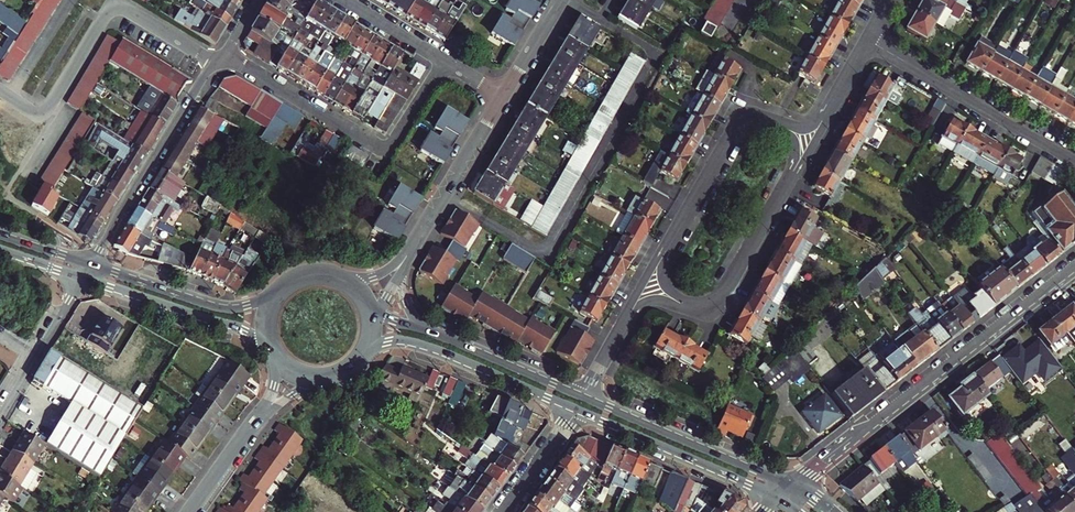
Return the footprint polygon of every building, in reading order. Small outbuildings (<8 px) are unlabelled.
[(8,81),(56,6),(60,0),(39,0),(25,23),(13,42),(7,51),(1,61),(0,62),(0,75),(8,81)] [(200,0),(197,0),(192,7),(225,28),(231,19),(200,0)] [(231,19),(236,11),(219,0),(200,0),(231,19)] [(236,11),(241,2),(242,0),(219,0),(236,11)] [(275,0),(269,0),(264,8),(283,19),(289,9),(275,0)] [(302,0),(275,0),(289,9),(300,15),(306,19),(310,13),(307,10),(298,5),(302,0)] [(307,7),(308,8),(312,10),(317,2),(313,0),(311,0),(307,7)] [(395,11),(401,0),(387,0),(384,5),(395,11)] [(405,17),(415,0),(401,0),(395,11),(405,17)] [(405,17),(409,20),(414,23),(426,4),(429,0),(421,0),(421,1),(419,0),(415,0),(405,17)] [(424,29),(436,10),(442,0),(436,0),(431,7),(426,4),(414,23),(424,29)] [(434,35),(446,16),(451,7),(455,0),(442,0),(447,4),(441,13),(436,10),(424,29),(434,35)] [(434,35),(445,41),(466,6),(457,0),(455,0),(451,7),(458,12),(453,20),(446,16),(434,35)] [(513,47),(518,39),(538,7),(526,0),(511,0),(505,10),(513,15),(509,21),(501,17),(490,34),(513,47)] [(648,8),(635,0),(629,0),(618,17),(636,28),(648,8)] [(717,2),(727,8),(731,1),(730,0),(718,0),(717,2)] [(828,18),(846,28),(857,8),(843,0),(839,0),(828,18)] [(857,8),(862,0),(843,0),(857,8)] [(955,5),(946,0),(923,0),(915,14),(935,25),(944,10),(950,13),(955,5)] [(309,36),(304,34),(310,24),(315,27),(326,8),(317,2),(312,10),(310,13),(306,19),(300,30),(296,36),(306,41),(309,36)] [(717,2),(713,9),(723,15),(727,8),(717,2)] [(225,28),(192,7),(186,3),(175,21),(214,45),(225,28)] [(8,11),(0,5),(0,23),(7,28),(3,34),(8,38),(13,42),(25,23),(11,13),(8,11)] [(283,19),(264,8),(257,20),(278,32),(281,27),(290,32),(287,38),(293,41),(296,36),(300,30),(294,26),(283,19)] [(320,39),(324,33),(335,14),(326,8),(315,27),(310,34),(320,39)] [(712,11),(709,16),(720,22),(723,15),(713,9),(712,11)] [(944,10),(935,25),(942,29),(950,13),(944,10)] [(324,33),(333,38),(345,19),(335,14),(324,33)] [(926,41),(935,25),(915,14),(906,30),(926,41)] [(294,26),(300,30),(306,19),(300,15),(294,26)] [(705,23),(709,25),(716,29),(720,22),(709,16),(705,23)] [(586,49),(598,29),(580,18),(568,38),(586,49)] [(828,18),(817,38),(834,48),(846,28),(828,18)] [(333,38),(330,43),(340,49),(354,25),(345,19),(333,38)] [(278,32),(257,20),(246,38),(253,42),(247,51),(276,69),(288,50),(293,41),(287,38),(278,32)] [(347,47),(352,50),(364,31),(354,25),(340,49),(337,53),(334,58),(343,64),(346,59),(347,57),(342,54),(347,47)] [(711,38),(716,29),(709,25),(703,34),(711,38)] [(364,31),(352,50),(360,55),(362,56),(373,37),(364,31)] [(327,48),(330,43),(333,38),(324,33),(320,39),(318,42),(327,48)] [(320,39),(310,34),(309,36),(318,42),(320,39)] [(106,36),(66,104),(80,112),(89,97),(109,63),(120,44),(106,36)] [(306,41),(315,47),(318,42),(309,36),(306,41)] [(382,42),(373,37),(362,56),(371,61),(382,42)] [(992,56),(998,46),(981,37),(966,64),(982,73),(992,56)] [(8,38),(2,48),(7,51),(13,42),(8,38)] [(586,49),(568,38),(560,52),(577,62),(586,49)] [(817,38),(805,59),(822,69),(834,48),(817,38)] [(150,88),(156,92),(177,105),(176,98),(185,84),(191,83),(122,40),(120,44),(109,63),(150,88)] [(306,61),(312,52),(315,47),(306,41),(304,43),(303,46),(297,56),(285,74),(288,76),(295,80),(306,61)] [(327,48),(318,42),(315,47),(324,53),(327,48)] [(371,61),(380,67),(392,48),(386,44),(382,42),(371,61)] [(315,47),(312,52),(317,55),(321,58),(323,55),(324,53),(315,47)] [(334,58),(337,53),(327,48),(324,53),(334,58)] [(387,71),(391,74),(394,68),(403,54),(392,48),(380,67),(375,77),(372,81),(374,83),(382,88),(386,82),(382,79),(387,71)] [(297,56),(288,50),(276,69),(285,74),(297,56)] [(306,61),(311,65),(317,55),(312,52),(306,61)] [(571,72),(577,62),(560,52),(548,72),(565,82),(571,72)] [(326,57),(324,60),(331,64),(334,58),(324,53),(323,55),(326,57)] [(1006,64),(992,56),(982,73),(996,81),(1006,64)] [(634,57),(630,64),(643,72),(647,65),(634,57)] [(331,64),(325,73),(314,92),(323,97),(335,79),(330,76),(335,66),(340,69),(342,66),(343,64),(334,58),(331,64)] [(822,69),(805,59),(797,73),(814,83),(822,69)] [(722,60),(713,75),(731,85),(739,70),(722,60)] [(295,80),(304,86),(316,67),(311,65),(306,61),(295,80)] [(583,66),(577,62),(571,72),(577,76),(583,66)] [(342,66),(345,68),(343,71),(350,75),(353,70),(343,64),(342,66)] [(630,64),(626,71),(639,79),(643,72),(630,64)] [(1021,72),(1006,64),(996,81),(1011,89),(1021,72)] [(356,65),(353,70),(362,76),(363,74),(361,73),(363,69),(356,65)] [(316,67),(304,86),(314,92),(325,73),(316,67)] [(382,88),(395,95),(406,102),(419,83),(394,68),(391,74),(386,82),(382,88)] [(350,75),(344,84),(333,103),(342,109),(353,90),(348,87),(354,78),(359,81),(362,76),(353,70),(350,75)] [(372,81),(375,77),(365,71),(363,74),(362,76),(372,81)] [(386,82),(391,74),(387,71),(382,79),(386,82)] [(625,72),(622,78),(634,86),(639,79),(626,71),(625,72)] [(539,85),(557,96),(565,82),(548,72),(539,85)] [(1021,72),(1011,89),(1025,98),(1035,80),(1021,72)] [(713,75),(701,95),(719,105),(731,85),(713,75)] [(372,81),(362,76),(359,81),(364,84),(368,87),(370,84),(372,81)] [(876,76),(867,91),(885,102),(894,87),(876,76)] [(223,80),(219,88),(251,107),(260,92),(236,77),(223,80)] [(353,90),(359,81),(354,78),(348,87),(353,90)] [(634,86),(622,78),(617,85),(630,93),(634,86)] [(333,103),(344,84),(335,79),(323,97),(333,103)] [(1035,80),(1025,98),(1039,106),(1050,88),(1035,80)] [(364,84),(359,81),(353,90),(358,93),(364,84)] [(539,85),(527,106),(545,116),(557,96),(539,85)] [(630,93),(617,85),(617,86),(613,92),(626,100),(630,93)] [(144,98),(149,102),(156,92),(150,88),(144,98)] [(373,103),(385,110),(395,95),(382,88),(375,99),(373,103)] [(1064,96),(1050,88),(1039,106),(1054,114),(1064,96)] [(358,93),(353,90),(342,109),(351,114),(363,96),(358,93)] [(855,112),(873,122),(885,102),(867,91),(855,112)] [(156,92),(149,102),(155,105),(154,107),(170,117),(177,105),(156,92)] [(251,107),(244,118),(266,130),(270,123),(274,118),(282,105),(260,92),(251,107)] [(613,92),(609,100),(622,107),(626,100),(613,92)] [(365,93),(363,96),(351,114),(362,121),(373,103),(375,99),(365,93)] [(385,135),(406,102),(395,95),(385,110),(381,117),(386,121),(379,131),(385,135)] [(701,95),(690,116),(708,126),(719,105),(701,95)] [(1054,114),(1068,122),(1074,110),(1074,102),(1064,96),(1054,114)] [(82,115),(87,118),(97,102),(89,97),(80,112),(79,113),(82,115)] [(605,106),(604,107),(617,115),(622,107),(609,100),(605,106)] [(146,103),(140,112),(164,127),(168,120),(170,117),(154,107),(155,105),(149,102),(148,104),(146,103)] [(266,130),(260,139),(273,146),(286,125),(294,130),(302,117),(282,105),(274,118),(270,123),(266,130)] [(527,106),(514,127),(532,137),(545,116),(527,106)] [(125,123),(155,141),(164,127),(140,112),(134,107),(125,123)] [(617,115),(604,107),(600,114),(613,122),(617,115)] [(199,108),(191,121),(215,135),(223,121),(212,115),(204,111),(203,110),(199,108)] [(420,151),(443,164),(448,156),(467,124),(444,110),(434,127),(442,132),(438,138),(430,134),(420,151)] [(855,112),(844,131),(862,142),(873,122),(855,112)] [(597,119),(596,122),(608,129),(613,122),(600,114),(597,119)] [(87,118),(82,115),(40,182),(52,190),(54,187),(57,183),(65,170),(95,123),(87,118)] [(696,146),(708,126),(690,116),(678,136),(696,146)] [(938,143),(953,152),(956,146),(966,128),(951,120),(938,143)] [(191,121),(183,134),(197,143),(207,149),(215,135),(191,121)] [(596,122),(591,129),(604,136),(608,129),(596,122)] [(128,131),(122,140),(146,155),(155,141),(125,123),(122,127),(128,131)] [(105,159),(110,163),(132,177),(146,155),(122,140),(115,136),(98,125),(85,146),(105,159)] [(122,127),(121,127),(115,136),(122,140),(128,131),(122,127)] [(514,127),(506,140),(524,151),(532,137),(514,127)] [(973,164),(976,158),(986,140),(966,128),(956,146),(953,152),(973,164)] [(604,136),(591,129),(587,136),(600,143),(604,136)] [(301,135),(290,154),(314,168),(333,135),(326,131),(317,146),(316,145),(312,148),(307,145),(308,140),(301,135)] [(832,152),(850,162),(862,142),(844,131),(832,152)] [(183,134),(172,151),(187,160),(197,143),(183,134)] [(340,140),(334,136),(325,149),(332,153),(340,140)] [(600,143),(587,136),(584,140),(583,143),(595,151),(600,143)] [(678,136),(666,156),(684,166),(696,146),(678,136)] [(512,171),(524,151),(506,140),(494,160),(512,171)] [(976,158),(996,169),(1006,151),(986,140),(976,158)] [(583,143),(579,150),(591,158),(595,151),(583,143)] [(350,146),(341,160),(359,171),(368,156),(350,146)] [(579,150),(574,157),(587,165),(591,158),(579,150)] [(187,160),(172,151),(161,170),(175,179),(187,160)] [(1021,159),(1006,151),(996,169),(1011,177),(1021,159)] [(821,172),(838,182),(850,162),(832,152),(821,172)] [(684,166),(666,156),(660,153),(652,167),(676,181),(684,166)] [(621,157),(616,154),(610,164),(615,167),(621,157)] [(587,165),(574,157),(572,161),(570,164),(583,172),(587,165)] [(1039,157),(1031,171),(1044,179),(1052,164),(1039,157)] [(66,171),(70,174),(78,162),(74,159),(66,171)] [(105,159),(95,173),(101,177),(110,163),(105,159)] [(504,184),(512,171),(494,160),(486,174),(504,184)] [(93,188),(116,203),(126,187),(132,177),(110,163),(101,177),(95,173),(90,182),(88,185),(93,188)] [(570,164),(566,171),(579,178),(583,172),(570,164)] [(1052,164),(1044,179),(1055,185),(1063,171),(1052,164)] [(149,189),(172,203),(184,184),(175,179),(161,170),(149,189)] [(579,178),(566,171),(564,174),(561,179),(574,186),(579,178)] [(830,197),(838,182),(821,172),(812,187),(830,197)] [(334,173),(331,178),(349,187),(352,182),(334,173)] [(474,194),(502,211),(514,191),(504,184),(486,174),(474,194)] [(561,179),(557,185),(570,193),(574,186),(561,179)] [(557,185),(553,193),(566,200),(570,193),(557,185)] [(54,187),(52,190),(51,192),(57,196),(60,191),(54,187)] [(373,228),(396,242),(401,233),(421,201),(398,187),(388,204),(396,209),(392,216),(384,211),(373,228)] [(93,188),(85,200),(109,215),(116,203),(93,188)] [(172,203),(149,189),(137,208),(163,225),(168,217),(168,215),(162,211),(166,204),(173,209),(175,210),(175,209),(178,211),(180,208),(172,203)] [(1074,243),(1074,210),(1064,196),(1058,189),(1051,194),(1055,199),(1043,209),(1041,207),(1035,212),(1044,225),(1049,228),(1045,231),(1062,253),(1074,243)] [(552,195),(549,199),(562,207),(566,200),(553,193),(552,195)] [(625,211),(632,216),(650,226),(659,211),(633,195),(625,211)] [(206,198),(200,208),(216,216),(220,207),(206,198)] [(562,207),(549,199),(544,207),(557,214),(562,207)] [(109,215),(85,200),(79,210),(80,210),(103,223),(109,215)] [(532,228),(536,221),(540,214),(544,208),(532,201),(519,222),(532,228)] [(162,211),(168,215),(169,215),(173,209),(166,204),(162,211)] [(557,214),(544,207),(544,208),(540,214),(553,221),(557,214)] [(163,225),(137,208),(126,226),(140,235),(143,230),(152,235),(156,229),(172,237),(175,230),(163,225)] [(448,237),(454,226),(456,224),(466,231),(468,228),(473,231),(478,223),(455,209),(449,218),(452,219),(447,226),(445,225),(441,233),(448,237)] [(800,209),(787,231),(805,242),(818,219),(800,209)] [(80,210),(74,219),(97,234),(103,223),(80,210)] [(97,234),(74,219),(72,217),(65,213),(63,216),(72,222),(67,230),(90,245),(97,234)] [(553,221),(540,214),(536,221),(548,229),(553,221)] [(632,216),(621,235),(639,246),(650,226),(632,216)] [(226,243),(230,245),(244,223),(240,221),(226,243)] [(548,229),(536,221),(532,228),(544,236),(548,229)] [(456,224),(454,226),(465,233),(466,231),(456,224)] [(129,255),(137,257),(145,244),(148,246),(150,241),(149,240),(140,235),(126,226),(114,246),(129,255)] [(452,239),(448,246),(462,255),(466,248),(461,245),(466,237),(463,236),(465,233),(454,226),(448,237),(452,239)] [(140,235),(149,240),(152,235),(143,230),(140,235)] [(775,252),(800,266),(812,246),(805,242),(787,231),(775,252)] [(259,232),(252,243),(263,250),(269,239),(259,232)] [(621,235),(609,256),(627,266),(639,246),(621,235)] [(1033,240),(1027,245),(1045,268),(1059,257),(1043,237),(1040,238),(1035,243),(1033,240)] [(193,263),(189,272),(201,277),(215,245),(204,239),(202,244),(193,263)] [(513,243),(507,254),(515,259),(522,264),(530,268),(537,257),(513,243)] [(215,245),(201,277),(212,282),(227,250),(215,245)] [(227,250),(212,282),(223,287),(248,249),(242,245),(237,254),(227,250)] [(459,260),(460,258),(446,249),(444,252),(433,245),(429,252),(431,254),(427,261),(424,259),(419,269),(442,283),(447,275),(442,272),(448,262),(450,263),(454,257),(459,260)] [(1014,256),(1017,259),(1032,278),(1045,268),(1027,245),(1014,256)] [(446,249),(460,258),(462,255),(448,246),(446,249)] [(1014,256),(1007,247),(1003,250),(1010,258),(1014,256)] [(158,262),(188,271),(192,262),(163,248),(158,262)] [(248,249),(223,287),(234,294),(258,256),(248,249)] [(885,258),(889,263),(899,253),(895,249),(885,258)] [(775,252),(764,272),(789,286),(800,266),(775,252)] [(507,254),(505,257),(513,262),(529,271),(530,268),(522,264),(515,259),(507,254)] [(609,256),(598,276),(616,287),(627,266),(609,256)] [(873,270),(886,285),(887,287),(900,277),(889,263),(885,258),(873,270)] [(1032,278),(1017,259),(1014,262),(1016,264),(1002,275),(1015,291),(1032,278)] [(998,268),(977,285),(980,290),(994,307),(1015,291),(1002,275),(998,268)] [(873,270),(866,277),(853,289),(864,302),(874,294),(872,291),(879,286),(882,289),(886,285),(873,270)] [(752,292),(770,302),(777,306),(789,286),(764,272),(752,292)] [(598,276),(586,296),(604,306),(616,287),(598,276)] [(462,290),(454,285),(441,308),(449,313),(450,311),(458,316),(457,318),(465,323),(468,317),(475,321),(476,319),(484,324),(483,326),(500,336),(501,335),(516,346),(518,342),(524,346),(526,344),(533,349),(532,351),(541,356),(556,332),(547,327),(543,333),(536,328),(538,325),(536,324),(538,320),(534,317),(529,324),(522,320),(520,323),(511,317),(514,312),(498,303),(495,308),(487,303),(488,300),(482,296),(477,302),(468,297),(466,300),(459,296),(462,290)] [(952,299),(972,324),(994,307),(980,290),(972,296),(965,288),(952,299)] [(890,335),(895,341),(901,349),(916,368),(938,351),(914,321),(889,290),(884,294),(909,326),(906,329),(903,325),(890,335)] [(552,299),(537,291),(533,298),(548,306),(552,299)] [(596,321),(604,306),(586,296),(578,291),(570,306),(596,321)] [(741,313),(758,323),(770,302),(752,292),(741,313)] [(937,295),(933,297),(961,333),(972,324),(952,299),(951,298),(950,297),(943,302),(937,295)] [(927,311),(950,341),(961,333),(933,297),(927,302),(930,306),(926,310),(927,311)] [(1055,319),(1067,335),(1074,328),(1074,305),(1074,304),(1055,319)] [(938,351),(950,341),(927,311),(914,321),(938,351)] [(757,342),(765,327),(758,323),(741,313),(728,335),(746,344),(751,335),(752,336),(751,338),(757,342)] [(101,318),(87,342),(106,353),(120,330),(101,318)] [(823,318),(793,347),(808,366),(817,359),(812,352),(835,333),(823,318)] [(1039,332),(1050,348),(1067,335),(1055,319),(1039,332)] [(588,346),(591,347),(595,340),(586,335),(589,329),(573,320),(570,327),(572,329),(569,335),(572,337),(568,345),(562,342),(558,351),(581,364),(587,354),(584,353),(588,346)] [(653,346),(676,359),(685,342),(663,329),(653,346)] [(1067,335),(1050,348),(1053,351),(1069,339),(1067,335)] [(901,349),(895,341),(893,343),(899,351),(901,349)] [(707,355),(685,342),(676,359),(697,372),(707,355)] [(1044,380),(1060,368),(1040,342),(1024,354),(1019,347),(1002,360),(1011,371),(1020,384),(1037,371),(1044,380)] [(872,353),(875,357),(896,383),(916,368),(901,349),(899,351),(893,343),(886,349),(885,348),(879,353),(876,350),(872,353)] [(776,364),(787,379),(791,383),(810,368),(808,366),(793,347),(776,364)] [(172,348),(165,358),(171,361),(177,351),(172,348)] [(50,351),(33,380),(71,404),(45,446),(97,479),(142,409),(50,351)] [(858,362),(862,367),(875,357),(872,353),(871,352),(858,362)] [(973,376),(984,391),(1011,371),(1002,360),(999,356),(973,376)] [(862,367),(864,370),(883,393),(896,383),(875,357),(862,367)] [(773,391),(787,379),(776,364),(761,377),(773,391)] [(396,375),(383,369),(371,386),(388,394),(391,388),(410,397),(417,400),(426,381),(399,369),(396,375)] [(220,370),(207,388),(229,404),(235,395),(234,394),(236,391),(239,394),(244,387),(220,370)] [(432,370),(424,386),(430,388),(438,373),(432,370)] [(850,419),(883,393),(864,370),(832,395),(850,419)] [(984,391),(973,376),(961,386),(962,388),(948,398),(963,417),(989,396),(984,391)] [(456,380),(449,378),(442,394),(448,397),(456,380)] [(457,400),(464,384),(456,381),(450,396),(457,400)] [(223,412),(229,404),(207,388),(193,407),(217,424),(222,417),(219,415),(222,411),(223,412)] [(235,395),(229,404),(231,405),(239,394),(236,391),(234,394),(235,395)] [(810,407),(826,427),(840,416),(824,395),(810,407)] [(408,402),(415,405),(417,400),(410,397),(408,402)] [(495,397),(488,410),(501,416),(507,402),(495,397)] [(753,409),(729,399),(726,406),(719,424),(727,427),(729,423),(744,429),(753,409)] [(509,435),(513,426),(523,430),(531,413),(507,402),(501,416),(494,436),(496,438),(505,445),(506,445),(512,437),(509,435)] [(219,415),(222,417),(231,405),(229,404),(223,412),(222,411),(219,415)] [(217,424),(193,407),(181,425),(203,441),(208,433),(207,432),(209,429),(212,431),(217,424)] [(820,432),(826,427),(810,407),(803,412),(820,432)] [(531,413),(523,430),(531,433),(539,416),(531,413)] [(931,413),(898,438),(912,456),(938,437),(940,440),(948,434),(931,413)] [(243,495),(238,503),(234,500),(229,506),(225,503),(220,510),(223,511),(261,511),(274,494),(270,491),(310,433),(286,416),(282,423),(286,426),(275,442),(270,439),(261,452),(265,455),(255,470),(250,467),(246,474),(249,477),(244,484),(249,487),(243,495)] [(203,441),(181,425),(167,444),(186,457),(191,461),(195,454),(192,452),(194,449),(196,450),(203,441)] [(208,433),(203,441),(204,442),(212,431),(209,429),(207,432),(208,433)] [(43,445),(24,432),(12,451),(32,463),(43,445)] [(990,442),(1004,461),(1009,467),(1031,496),(1035,493),(1041,489),(1000,435),(990,442)] [(507,479),(515,468),(497,455),(481,443),(486,441),(480,437),(473,447),(476,448),(488,458),(484,463),(507,479)] [(506,446),(523,457),(529,449),(513,437),(506,446)] [(577,439),(571,447),(580,453),(588,437),(577,439)] [(588,437),(580,453),(589,460),(597,441),(588,437)] [(497,455),(515,468),(523,457),(506,446),(506,445),(505,445),(496,438),(491,444),(500,450),(497,455)] [(884,450),(895,464),(901,472),(916,461),(912,456),(898,438),(884,450)] [(161,440),(148,458),(171,474),(177,464),(176,463),(178,460),(182,462),(186,457),(167,444),(161,440)] [(192,452),(195,454),(204,442),(203,441),(196,450),(194,449),(192,452)] [(597,441),(589,460),(594,463),(595,464),(604,444),(597,441)] [(616,472),(625,453),(604,444),(595,464),(602,470),(600,474),(607,477),(610,469),(616,472)] [(473,472),(480,477),(498,491),(507,479),(484,463),(472,454),(461,446),(457,451),(468,459),(478,466),(475,469),(473,472)] [(571,447),(563,458),(580,471),(589,460),(580,453),(571,447)] [(476,448),(472,454),(484,463),(488,458),(476,448)] [(1073,452),(1071,449),(1059,458),(1074,478),(1074,455),(1073,452)] [(884,450),(870,460),(882,475),(895,464),(884,450)] [(12,451),(0,471),(0,476),(20,488),(23,491),(34,474),(27,470),(32,463),(12,451)] [(637,459),(625,453),(616,472),(610,486),(623,491),(625,487),(637,459)] [(974,455),(968,460),(976,471),(985,483),(991,478),(974,455)] [(171,474),(148,458),(135,477),(159,494),(164,487),(161,484),(163,481),(165,482),(171,474)] [(563,458),(555,469),(572,482),(575,477),(586,484),(590,478),(585,475),(580,471),(563,458)] [(478,466),(468,459),(466,462),(475,469),(478,466)] [(650,464),(637,459),(625,487),(627,489),(628,487),(632,489),(636,480),(642,482),(644,478),(650,464)] [(177,464),(171,474),(172,475),(182,462),(178,460),(176,463),(177,464)] [(589,460),(580,471),(585,475),(589,469),(594,463),(589,460)] [(870,460),(863,466),(875,481),(882,475),(870,460)] [(650,464),(644,478),(656,483),(662,469),(650,464)] [(863,466),(840,484),(857,501),(878,485),(875,481),(863,466)] [(452,474),(459,479),(490,502),(498,491),(480,477),(477,480),(469,474),(467,477),(457,470),(456,470),(453,468),(450,473),(452,474)] [(555,469),(547,480),(574,501),(582,490),(582,489),(572,482),(555,469)] [(589,469),(585,475),(590,478),(593,480),(594,478),(590,475),(593,471),(589,469)] [(1047,469),(1044,471),(1052,481),(1055,478),(1047,469)] [(318,477),(310,471),(300,485),(308,491),(318,477)] [(480,477),(473,472),(471,471),(469,474),(477,480),(480,477)] [(660,502),(671,511),(674,511),(689,481),(672,473),(670,479),(660,502)] [(161,484),(164,487),(172,475),(171,474),(165,482),(163,481),(161,484)] [(447,480),(455,485),(459,479),(452,474),(447,480)] [(603,488),(607,477),(600,474),(596,483),(603,488)] [(1050,482),(1053,486),(1062,479),(1059,475),(1055,478),(1052,481),(1050,482)] [(0,476),(0,495),(4,497),(11,502),(20,488),(0,476)] [(135,477),(122,495),(143,511),(150,502),(148,501),(150,498),(154,500),(159,494),(135,477)] [(586,484),(575,477),(572,482),(582,489),(586,484)] [(463,499),(481,511),(483,511),(490,502),(459,479),(455,485),(454,486),(466,495),(463,499)] [(551,508),(557,511),(567,511),(575,501),(574,501),(547,480),(535,496),(551,508)] [(628,487),(627,489),(637,493),(642,482),(636,480),(632,489),(628,487)] [(686,503),(695,483),(689,481),(674,511),(683,511),(683,509),(686,503)] [(1047,498),(1059,511),(1074,511),(1058,492),(1053,486),(1050,482),(1045,486),(1052,495),(1047,498)] [(686,503),(693,506),(702,486),(695,483),(686,503)] [(1058,492),(1074,511),(1074,495),(1072,491),(1067,485),(1058,492)] [(693,506),(691,511),(693,511),(714,511),(712,511),(703,502),(710,490),(702,486),(693,506)] [(455,510),(457,511),(481,511),(463,499),(447,487),(444,491),(451,496),(450,499),(458,505),(455,510)] [(604,488),(599,497),(597,501),(602,505),(608,492),(604,488)] [(1038,506),(1043,511),(1059,511),(1047,498),(1043,502),(1035,493),(1031,496),(1030,496),(1038,506)] [(122,495),(110,511),(143,511),(122,495)] [(722,495),(712,511),(714,511),(740,511),(742,510),(741,503),(722,495)] [(551,508),(535,496),(527,507),(534,511),(549,511),(551,508)] [(1038,506),(1030,496),(1022,501),(1032,511),(1043,511),(1038,506)] [(145,511),(146,511),(154,500),(150,498),(148,501),(150,502),(143,511),(145,511)]
